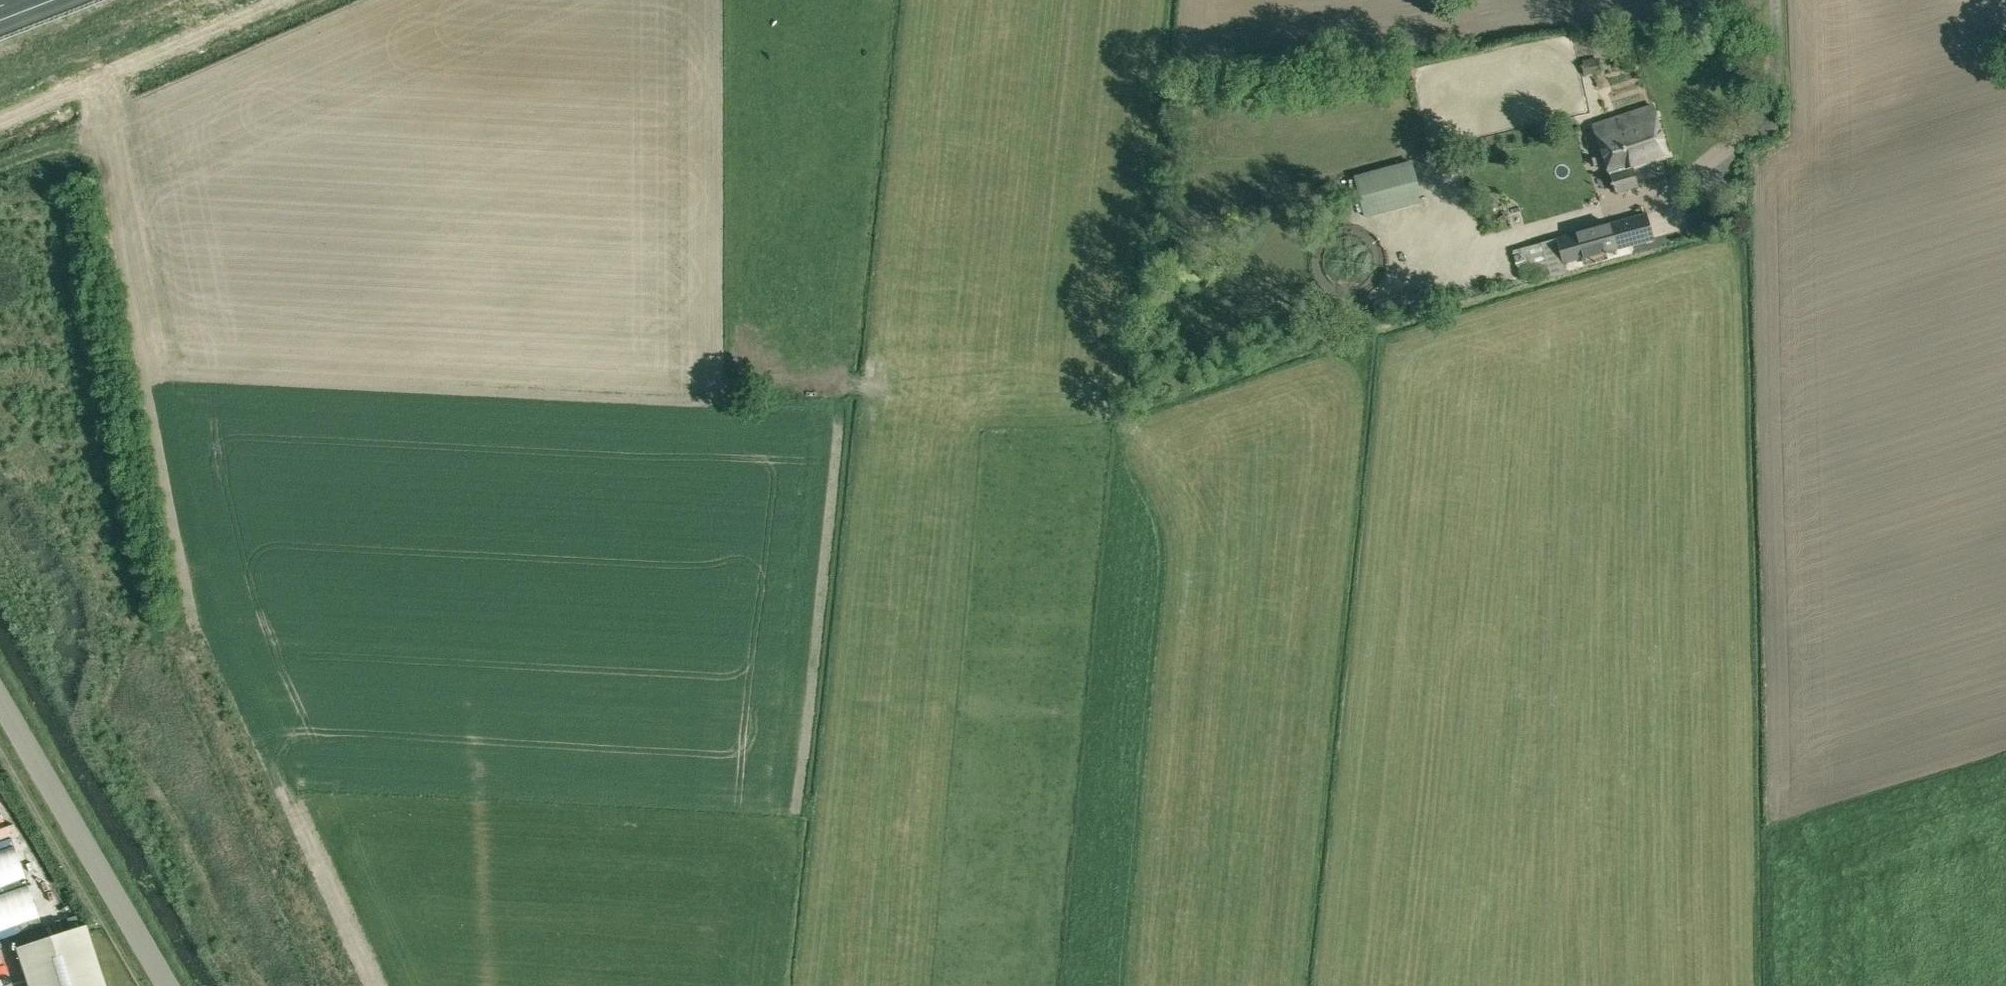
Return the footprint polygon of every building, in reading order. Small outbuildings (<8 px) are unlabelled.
[(1598,58),(1582,60),(1584,74),(1600,72),(1598,58)] [(1667,157),(1651,106),(1593,125),(1609,176),(1610,175),(1616,192),(1638,185),(1633,168),(1667,157)] [(1365,215),(1421,201),(1410,162),(1355,177),(1365,215)] [(1563,265),(1654,240),(1647,213),(1555,238),(1563,265)] [(1555,238),(1529,245),(1537,274),(1538,278),(1562,272),(1564,271),(1563,265),(1555,238)] [(18,947),(31,985),(107,985),(87,925),(18,947)]
